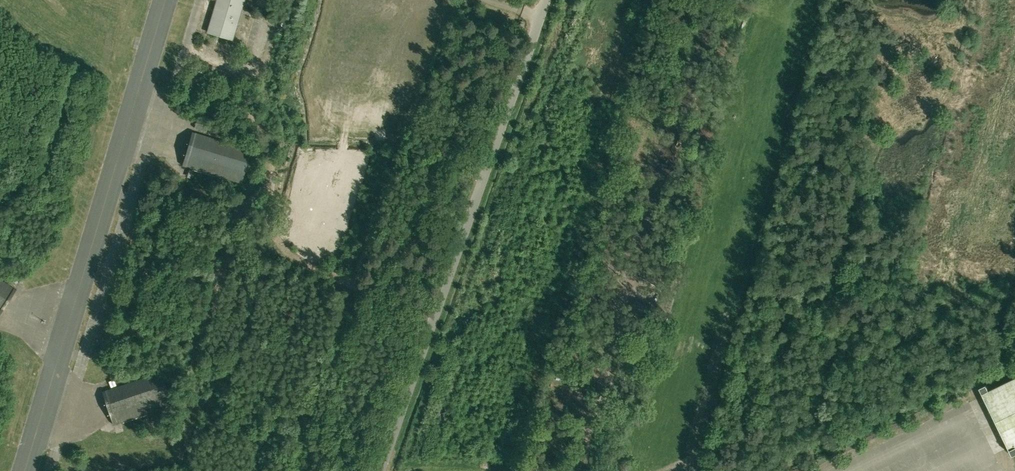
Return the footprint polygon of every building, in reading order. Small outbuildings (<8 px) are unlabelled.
[(216,2),(207,32),(233,39),(244,0),(217,0),(216,2)] [(182,165),(242,183),(244,173),(251,175),(251,174),(255,162),(255,161),(249,159),(252,149),(215,138),(192,131),(182,165)] [(17,289),(14,287),(10,285),(0,278),(0,314),(17,289)] [(145,326),(136,324),(134,330),(143,332),(145,326)] [(164,381),(162,375),(161,371),(124,384),(102,391),(113,424),(121,422),(172,405),(169,395),(175,393),(175,392),(171,379),(164,381)] [(989,390),(986,384),(980,387),(1012,455),(1014,454),(1014,377),(989,390)]
